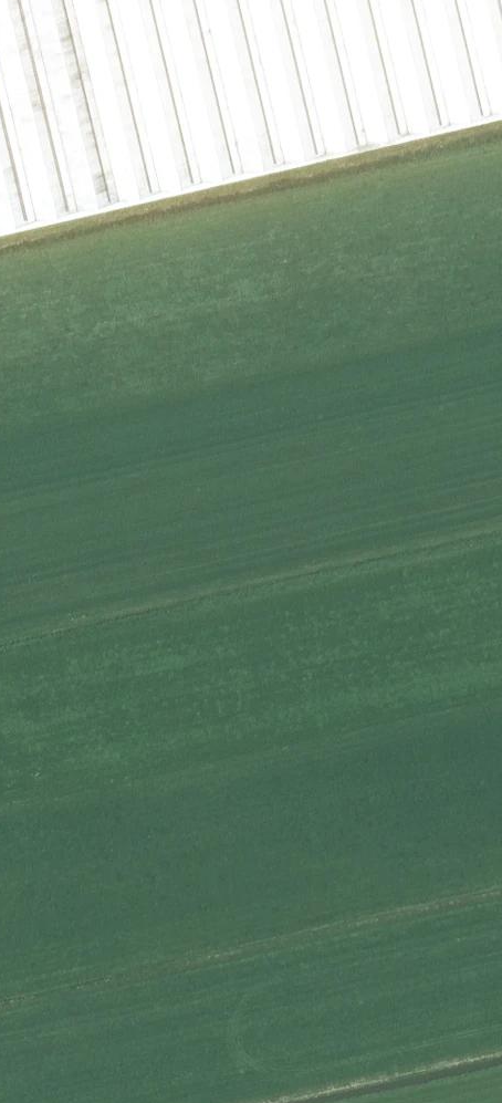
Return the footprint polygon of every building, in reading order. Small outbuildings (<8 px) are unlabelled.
[(501,121),(501,0),(0,0),(0,238),(501,121)]
